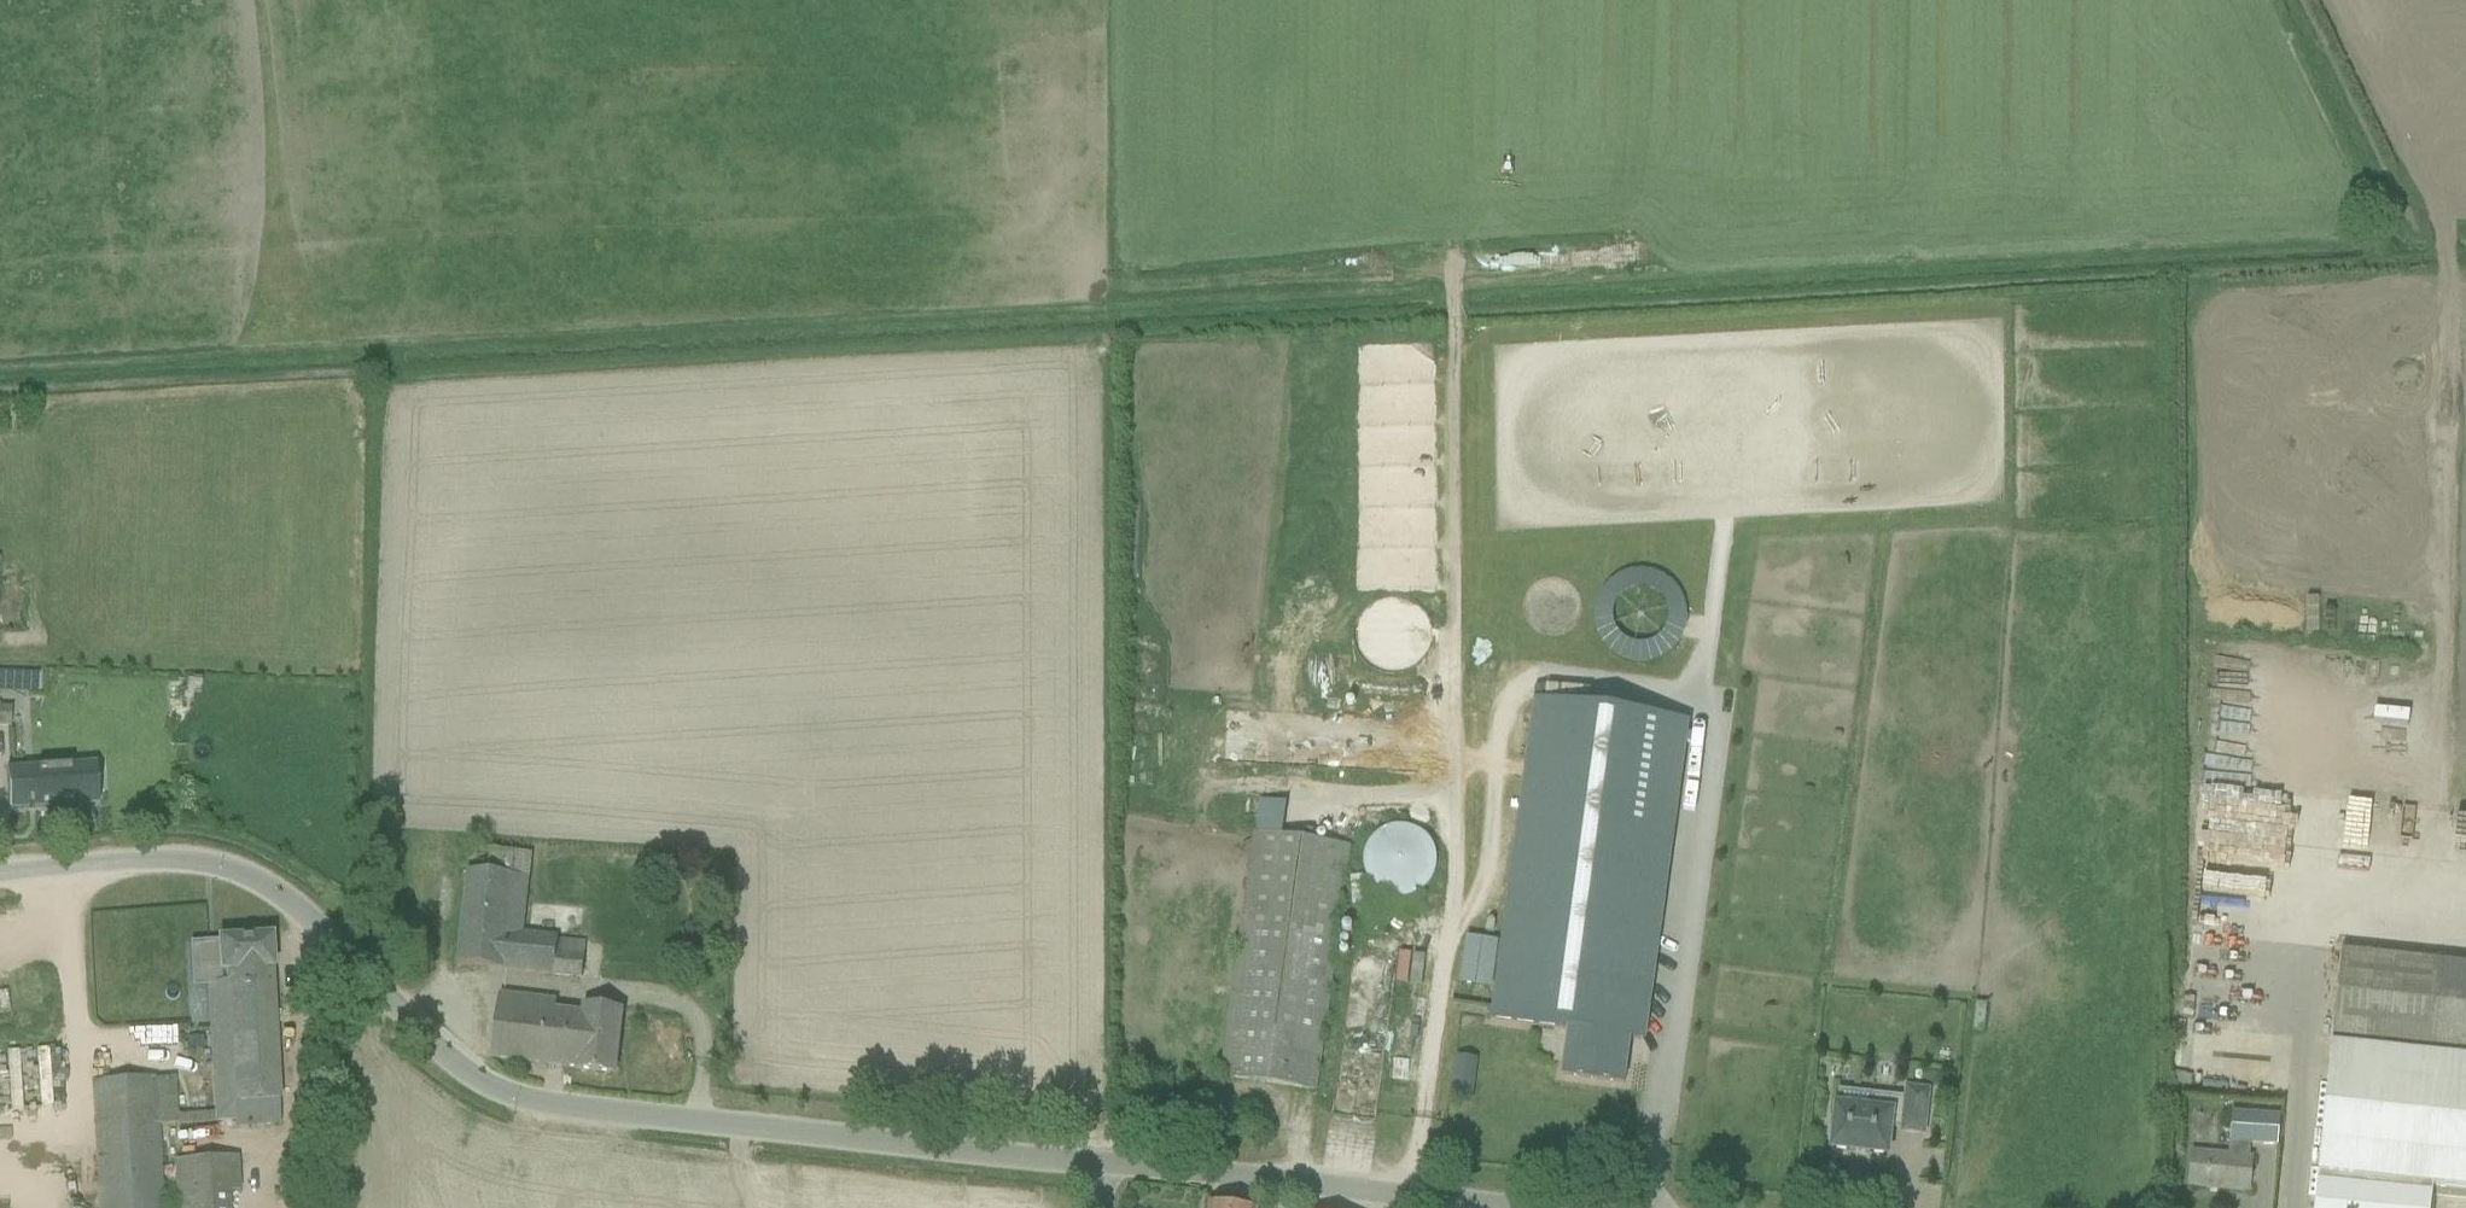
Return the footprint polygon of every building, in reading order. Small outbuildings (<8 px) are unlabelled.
[(1690,648),(1670,569),(1638,577),(1643,597),(1631,600),(1636,619),(1608,627),(1611,639),(1620,637),(1624,652),(1635,649),(1638,662),(1690,648)] [(1539,1029),(1565,1032),(1632,1041),(1642,1042),(1685,723),(1533,702),(1491,1022),(1539,1029)] [(0,708),(0,729),(10,729),(10,708),(0,708)] [(77,807),(75,768),(6,773),(9,811),(77,807)] [(2342,846),(2420,854),(2425,808),(2348,799),(2342,846)] [(1435,872),(1435,866),(1435,859),(1433,852),(1428,844),(1423,839),(1419,835),(1411,831),(1405,830),(1398,829),(1391,830),(1385,832),(1377,836),(1372,841),(1368,847),(1364,854),(1363,859),(1362,867),(1363,874),(1366,881),(1369,887),(1374,893),(1379,896),(1386,900),(1393,902),(1400,902),(1405,902),(1414,899),(1420,896),(1426,890),(1429,886),(1433,879),(1435,872)] [(1316,1091),(1350,846),(1256,833),(1222,1078),(1316,1091)] [(468,872),(458,966),(582,979),(586,944),(558,941),(558,937),(523,934),(528,880),(474,873),(468,872)] [(218,1114),(218,1123),(238,1122),(238,1128),(284,1125),(271,939),(219,942),(221,972),(228,972),(229,983),(208,984),(218,1114)] [(1468,941),(1462,984),(1491,988),(1497,945),(1468,941)] [(2342,952),(2315,1207),(2431,1207),(2433,1187),(2465,1191),(2465,965),(2342,952)] [(491,1059),(548,1066),(615,1074),(621,1013),(583,1009),(581,1026),(569,1025),(570,1015),(555,1013),(557,1002),(500,995),(491,1059)] [(1559,1077),(1626,1086),(1632,1041),(1565,1032),(1559,1077)] [(1455,1056),(1453,1100),(1475,1101),(1477,1057),(1455,1056)] [(175,1199),(174,1188),(163,1189),(160,1127),(218,1123),(218,1114),(178,1117),(177,1079),(157,1080),(157,1079),(91,1082),(100,1207),(176,1207),(175,1199)] [(1855,1153),(1855,1152),(1865,1153),(1865,1154),(1870,1154),(1870,1153),(1888,1155),(1891,1128),(1904,1129),(1903,1132),(1923,1134),(1928,1092),(1908,1090),(1907,1100),(1873,1097),(1871,1112),(1837,1109),(1836,1120),(1831,1120),(1829,1137),(1834,1138),(1833,1149),(1851,1151),(1850,1152),(1855,1153)] [(2193,1155),(2190,1186),(2249,1192),(2252,1157),(2250,1157),(2251,1145),(2278,1147),(2280,1119),(2232,1115),(2229,1158),(2193,1155)] [(174,1162),(174,1188),(175,1199),(242,1193),(240,1158),(174,1162)]
